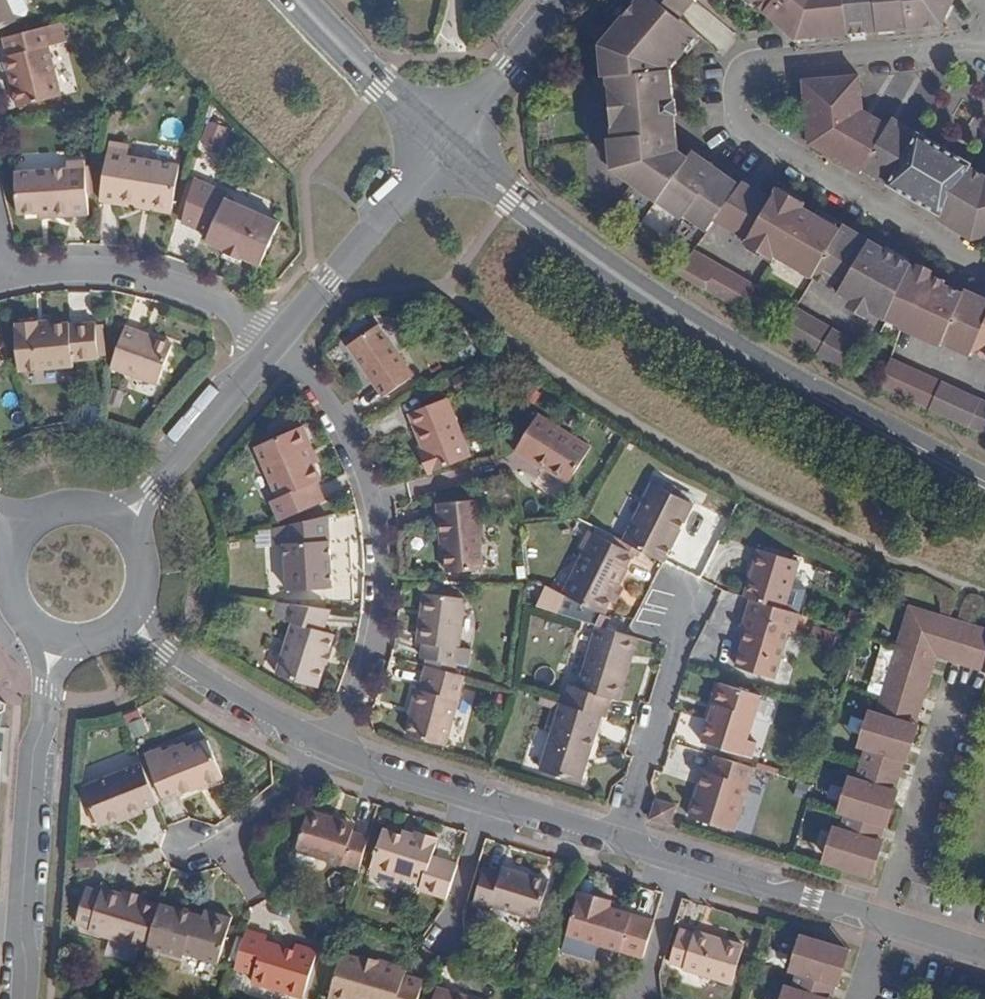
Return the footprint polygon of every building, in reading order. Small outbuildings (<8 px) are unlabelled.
[(17,21),(8,0),(0,0),(0,29),(17,21)] [(715,220),(741,185),(742,183),(706,157),(696,147),(690,152),(681,144),(677,112),(680,112),(678,93),(675,93),(673,67),(699,35),(679,19),(677,18),(669,28),(665,24),(682,4),(685,0),(638,0),(599,45),(602,77),(606,77),(613,137),(609,137),(611,168),(682,218),(684,216),(707,232),(715,220)] [(695,0),(685,0),(682,4),(665,24),(669,28),(677,18),(679,19),(688,9),(695,0)] [(848,34),(845,0),(750,0),(772,18),(777,22),(786,12),(791,17),(784,28),(796,38),(848,34)] [(954,0),(845,0),(848,34),(875,31),(922,27),(921,9),(931,8),(946,16),(954,0)] [(942,25),(946,16),(931,8),(921,9),(922,27),(942,25)] [(777,22),(784,28),(791,17),(786,12),(777,22)] [(17,85),(12,85),(18,108),(62,96),(49,47),(54,45),(49,26),(4,38),(9,56),(5,57),(9,75),(13,73),(17,85)] [(877,38),(875,31),(848,34),(848,40),(877,38)] [(965,235),(971,224),(977,227),(980,237),(984,236),(984,175),(970,166),(971,164),(893,118),(889,125),(874,117),(870,124),(858,118),(863,110),(859,75),(803,80),(809,144),(860,174),(863,169),(943,214),(939,219),(965,235)] [(870,124),(874,117),(867,113),(863,110),(858,118),(870,124)] [(208,124),(200,145),(219,152),(227,131),(208,124)] [(137,200),(173,207),(180,166),(128,157),(129,151),(109,147),(100,201),(136,206),(137,200)] [(55,211),(54,217),(89,215),(85,161),(68,162),(68,168),(15,172),(18,214),(40,213),(55,211)] [(225,250),(225,252),(241,259),(242,258),(261,266),(280,223),(226,199),(229,194),(195,179),(182,223),(209,235),(206,242),(225,250)] [(741,185),(715,220),(734,231),(733,235),(774,259),(776,255),(814,277),(841,229),(803,209),(801,211),(794,207),(799,199),(779,187),(772,199),(743,182),(742,183),(741,185)] [(173,212),(173,207),(137,200),(136,206),(173,212)] [(971,224),(965,235),(973,239),(980,237),(977,227),(971,224)] [(883,248),(844,225),(841,229),(814,277),(887,319),(911,265),(897,255),(893,261),(879,255),(883,248)] [(686,262),(677,274),(741,311),(755,286),(694,251),(686,262)] [(241,259),(225,252),(222,257),(239,264),(241,259)] [(678,258),(671,269),(677,274),(686,262),(678,258)] [(887,319),(970,356),(984,323),(984,299),(979,296),(977,302),(965,297),(966,290),(964,293),(944,284),(946,281),(911,265),(887,319)] [(795,309),(780,334),(842,369),(856,343),(795,309)] [(39,326),(38,321),(16,323),(17,328),(15,328),(19,371),(74,366),(73,361),(99,358),(96,323),(70,325),(70,323),(51,325),(39,326)] [(970,356),(970,357),(984,364),(984,323),(970,356)] [(350,345),(384,395),(415,376),(378,326),(350,345)] [(126,327),(111,367),(158,384),(172,345),(126,327)] [(891,357),(877,386),(943,416),(956,388),(891,357)] [(943,416),(984,435),(984,402),(956,388),(943,416)] [(427,457),(422,459),(427,472),(470,458),(448,398),(410,413),(424,449),(427,457)] [(548,465),(545,469),(570,482),(593,446),(539,414),(516,451),(530,461),(533,456),(548,465)] [(307,447),(311,444),(303,426),(256,446),(278,497),(271,502),(279,521),(326,500),(317,481),(322,478),(314,463),(307,447)] [(319,460),(311,444),(307,447),(314,463),(319,460)] [(419,450),(422,459),(427,457),(424,449),(419,450)] [(544,470),(545,469),(548,465),(533,456),(530,461),(544,470)] [(652,485),(624,541),(664,562),(675,542),(672,541),(675,535),(678,535),(694,504),(653,485),(652,485)] [(445,537),(447,571),(483,568),(481,536),(482,536),(480,499),(438,502),(440,535),(445,537)] [(332,587),(329,515),(283,526),(284,544),(287,590),(332,587)] [(283,526),(270,529),(272,544),(284,544),(283,526)] [(584,543),(588,547),(595,534),(590,530),(584,543)] [(595,534),(588,547),(564,594),(604,613),(612,597),(617,586),(633,553),(595,534)] [(759,550),(744,597),(751,600),(785,609),(799,562),(759,550)] [(617,586),(612,597),(618,599),(622,588),(617,586)] [(424,594),(418,642),(424,644),(422,658),(456,663),(464,599),(424,594)] [(785,609),(751,600),(743,631),(747,632),(736,665),(774,679),(790,629),(785,627),(790,611),(785,609)] [(322,629),(331,609),(292,604),(288,618),(294,622),(276,671),(317,686),(334,635),(322,629)] [(868,876),(938,649),(984,664),(984,629),(910,607),(879,712),(875,722),(867,719),(862,737),(869,738),(867,748),(859,777),(855,787),(845,785),(840,801),(851,804),(846,815),(842,828),(838,839),(830,836),(826,851),(835,854),(831,865),(868,876)] [(785,627),(790,629),(794,631),(800,614),(790,611),(785,627)] [(633,636),(627,635),(598,625),(579,689),(571,686),(564,704),(601,716),(605,717),(611,700),(619,700),(630,661),(628,659),(633,636)] [(710,719),(722,683),(716,681),(704,718),(710,719)] [(762,694),(722,683),(710,719),(703,742),(751,757),(756,744),(748,740),(762,694)] [(408,734),(447,745),(460,699),(418,686),(411,704),(416,707),(408,734)] [(564,704),(561,703),(542,769),(582,781),(601,716),(564,704)] [(875,722),(879,712),(871,709),(867,719),(875,722)] [(869,738),(862,737),(859,746),(867,748),(869,738)] [(167,753),(152,759),(167,801),(182,795),(184,801),(228,783),(215,746),(193,754),(191,751),(169,757),(167,753)] [(753,767),(716,755),(705,790),(699,788),(689,818),(734,831),(753,767)] [(147,811),(161,806),(147,769),(89,792),(105,832),(147,816),(147,811)] [(855,787),(859,777),(848,774),(845,785),(855,787)] [(656,800),(650,819),(670,825),(675,805),(656,800)] [(851,804),(840,801),(837,812),(846,815),(851,804)] [(360,867),(369,837),(355,832),(356,830),(331,823),(333,817),(309,810),(297,848),(343,864),(346,863),(360,867)] [(331,823),(356,830),(357,824),(333,817),(331,823)] [(838,839),(842,828),(833,826),(830,836),(838,839)] [(421,888),(448,898),(458,864),(432,856),(438,838),(418,832),(413,838),(384,829),(372,866),(403,875),(423,882),(421,888)] [(826,851),(822,862),(831,865),(835,854),(826,851)] [(400,882),(403,875),(372,866),(370,872),(400,882)] [(483,869),(476,896),(493,902),(493,905),(538,919),(548,881),(502,868),(500,875),(483,869)] [(90,930),(148,947),(160,906),(161,903),(143,899),(123,895),(103,888),(100,892),(86,888),(75,922),(89,928),(90,930)] [(643,960),(655,921),(609,907),(601,905),(604,898),(580,890),(567,935),(643,960)] [(123,895),(143,899),(143,895),(125,891),(123,895)] [(611,900),(604,898),(601,905),(609,907),(611,900)] [(160,906),(148,947),(184,956),(185,953),(219,963),(233,917),(213,911),(211,918),(203,916),(161,903),(160,906)] [(205,909),(203,916),(211,918),(213,911),(205,909)] [(680,929),(669,962),(683,965),(685,969),(733,984),(745,946),(696,931),(693,934),(680,929)] [(247,930),(235,968),(255,974),(252,983),(305,998),(318,952),(296,945),(294,949),(268,941),(268,936),(247,930)] [(810,937),(799,934),(796,943),(807,946),(810,937)] [(844,948),(810,937),(807,946),(796,943),(792,959),(802,961),(798,972),(793,987),(790,997),(781,994),(779,998),(829,998),(844,948)] [(361,959),(342,954),(328,998),(419,998),(424,981),(405,974),(406,973),(361,959)] [(363,954),(361,959),(406,973),(408,968),(363,954)] [(789,971),(798,972),(802,961),(792,959),(789,971)] [(784,984),(781,994),(790,997),(793,987),(784,984)] [(454,991),(437,987),(434,998),(455,998),(451,998),(454,991)]
